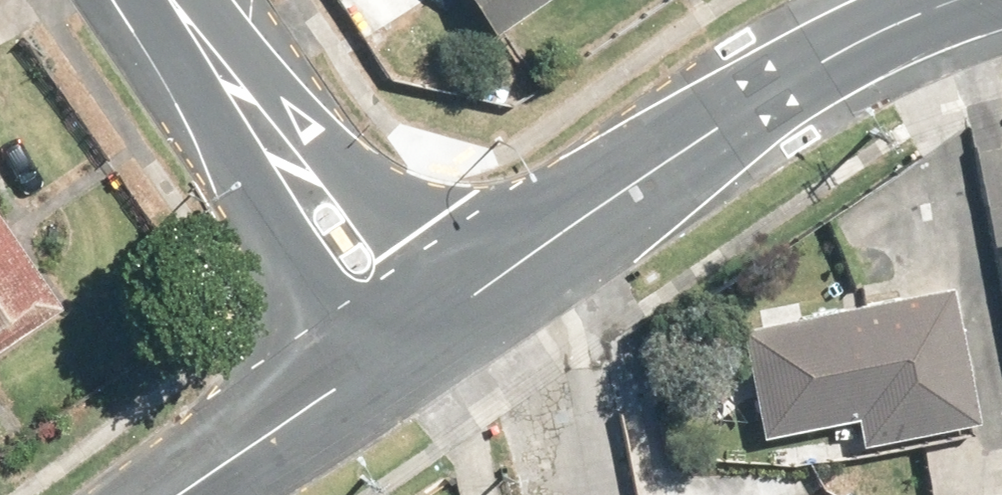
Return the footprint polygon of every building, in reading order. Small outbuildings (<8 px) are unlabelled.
[(539,0),(460,0),(485,37),(539,0)] [(50,310),(0,240),(0,345),(50,310)] [(854,444),(970,421),(944,288),(731,329),(752,437),(849,418),(854,444)]
